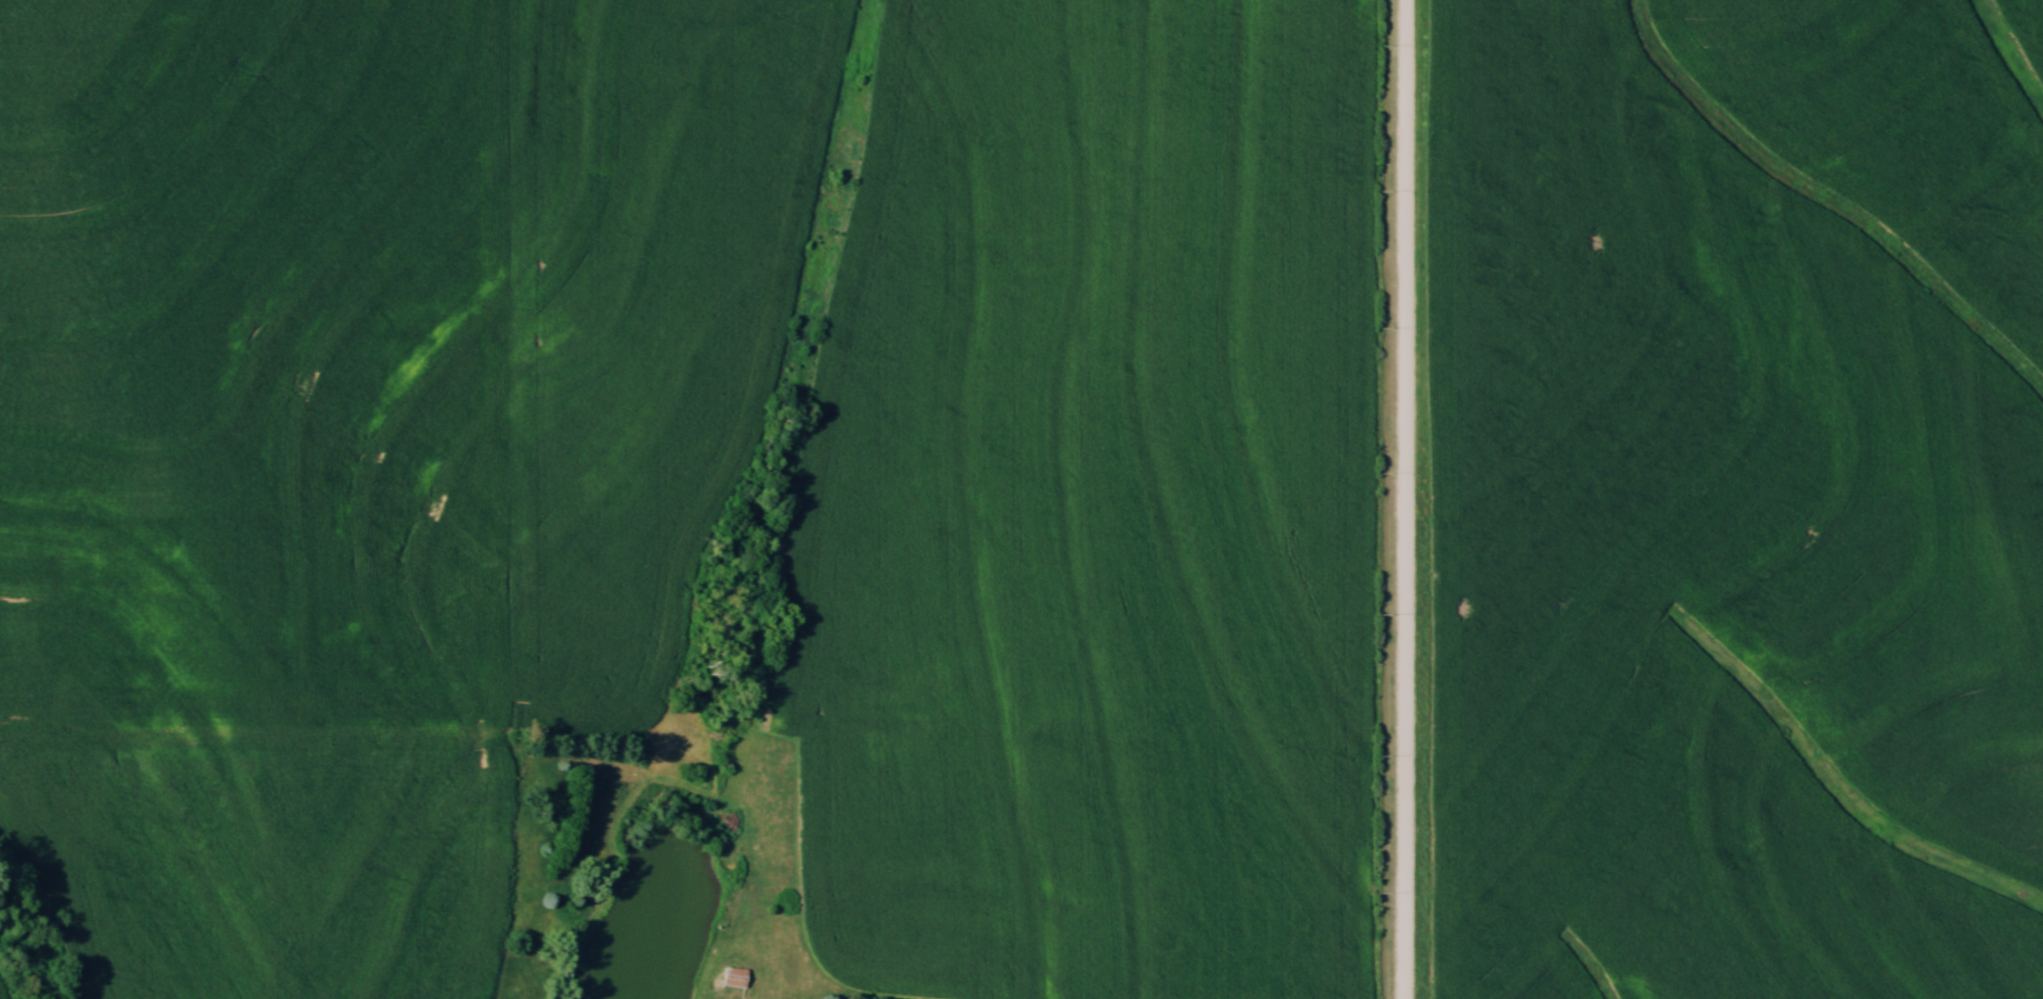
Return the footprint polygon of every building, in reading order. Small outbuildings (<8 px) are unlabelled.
[(748,970),(728,967),(726,986),(746,988),(748,970)]
